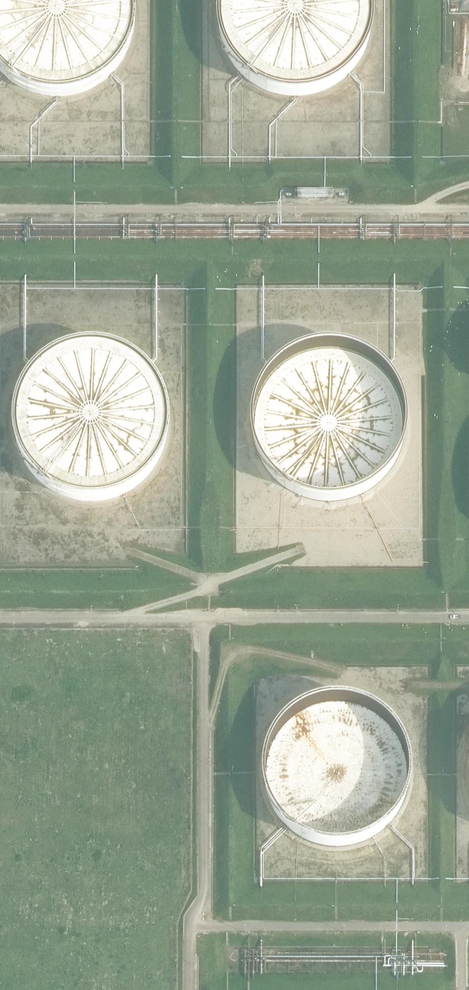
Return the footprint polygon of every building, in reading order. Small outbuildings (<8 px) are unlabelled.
[(126,67),(137,44),(141,18),(138,0),(0,0),(0,70),(8,80),(32,94),(59,99),(84,96),(107,85),(126,67)] [(364,62),(375,39),(379,14),(377,0),(220,0),(219,2),(220,30),(229,55),(247,76),(270,90),(297,95),(322,92),(345,80),(364,62)] [(140,490),(159,472),(170,449),(174,423),(170,398),(158,375),(139,358),(115,347),(90,344),(63,350),(40,365),(23,386),(15,412),(15,439),(24,464),(42,485),(65,499),(92,504),(117,501),(140,490)] [(379,489),(398,471),(409,448),(413,423),(409,397),(396,375),(377,357),(354,346),(328,344),(302,350),(279,364),(262,385),(253,411),(254,438),(263,464),(280,485),(304,499),(330,504),(356,500),(379,489)] [(386,838),(404,820),(416,797),(420,771),(415,746),(403,723),(384,706),(360,695),(335,692),(308,698),(285,713),(268,734),(260,760),(260,787),(270,812),(287,833),(310,847),(337,852),(363,849),(386,838)]
